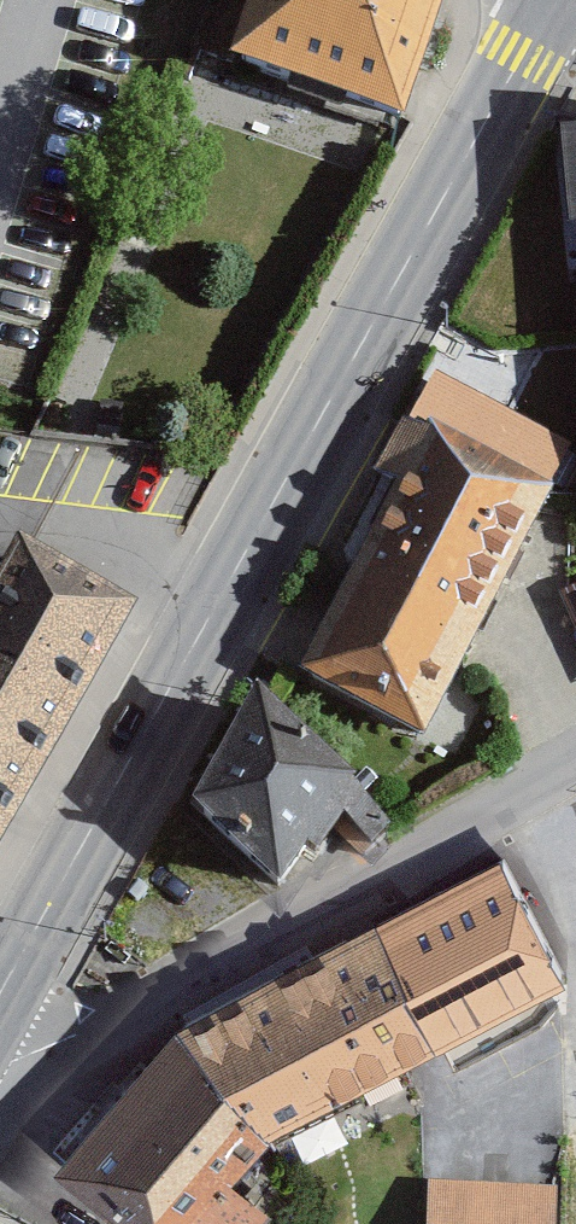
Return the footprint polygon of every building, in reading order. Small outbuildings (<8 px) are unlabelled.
[(443,0),(248,0),(232,47),(406,107),(443,0)] [(546,492),(414,421),(279,673),(411,744),(546,492)] [(17,549),(0,575),(0,810),(125,620),(17,549)] [(575,615),(575,586),(563,594),(575,615)] [(258,677),(192,793),(277,881),(307,842),(317,849),(345,812),(372,840),(391,819),(258,677)] [(539,971),(483,859),(366,918),(422,1029),(539,971)] [(414,1042),(353,927),(268,971),(329,1087),(414,1042)] [(179,1014),(240,1128),(317,1087),(255,973),(179,1014)] [(146,1043),(38,1161),(108,1223),(247,1223),(262,1208),(218,1169),(248,1136),(146,1043)] [(560,1179),(429,1175),(428,1223),(559,1223),(560,1179)]
